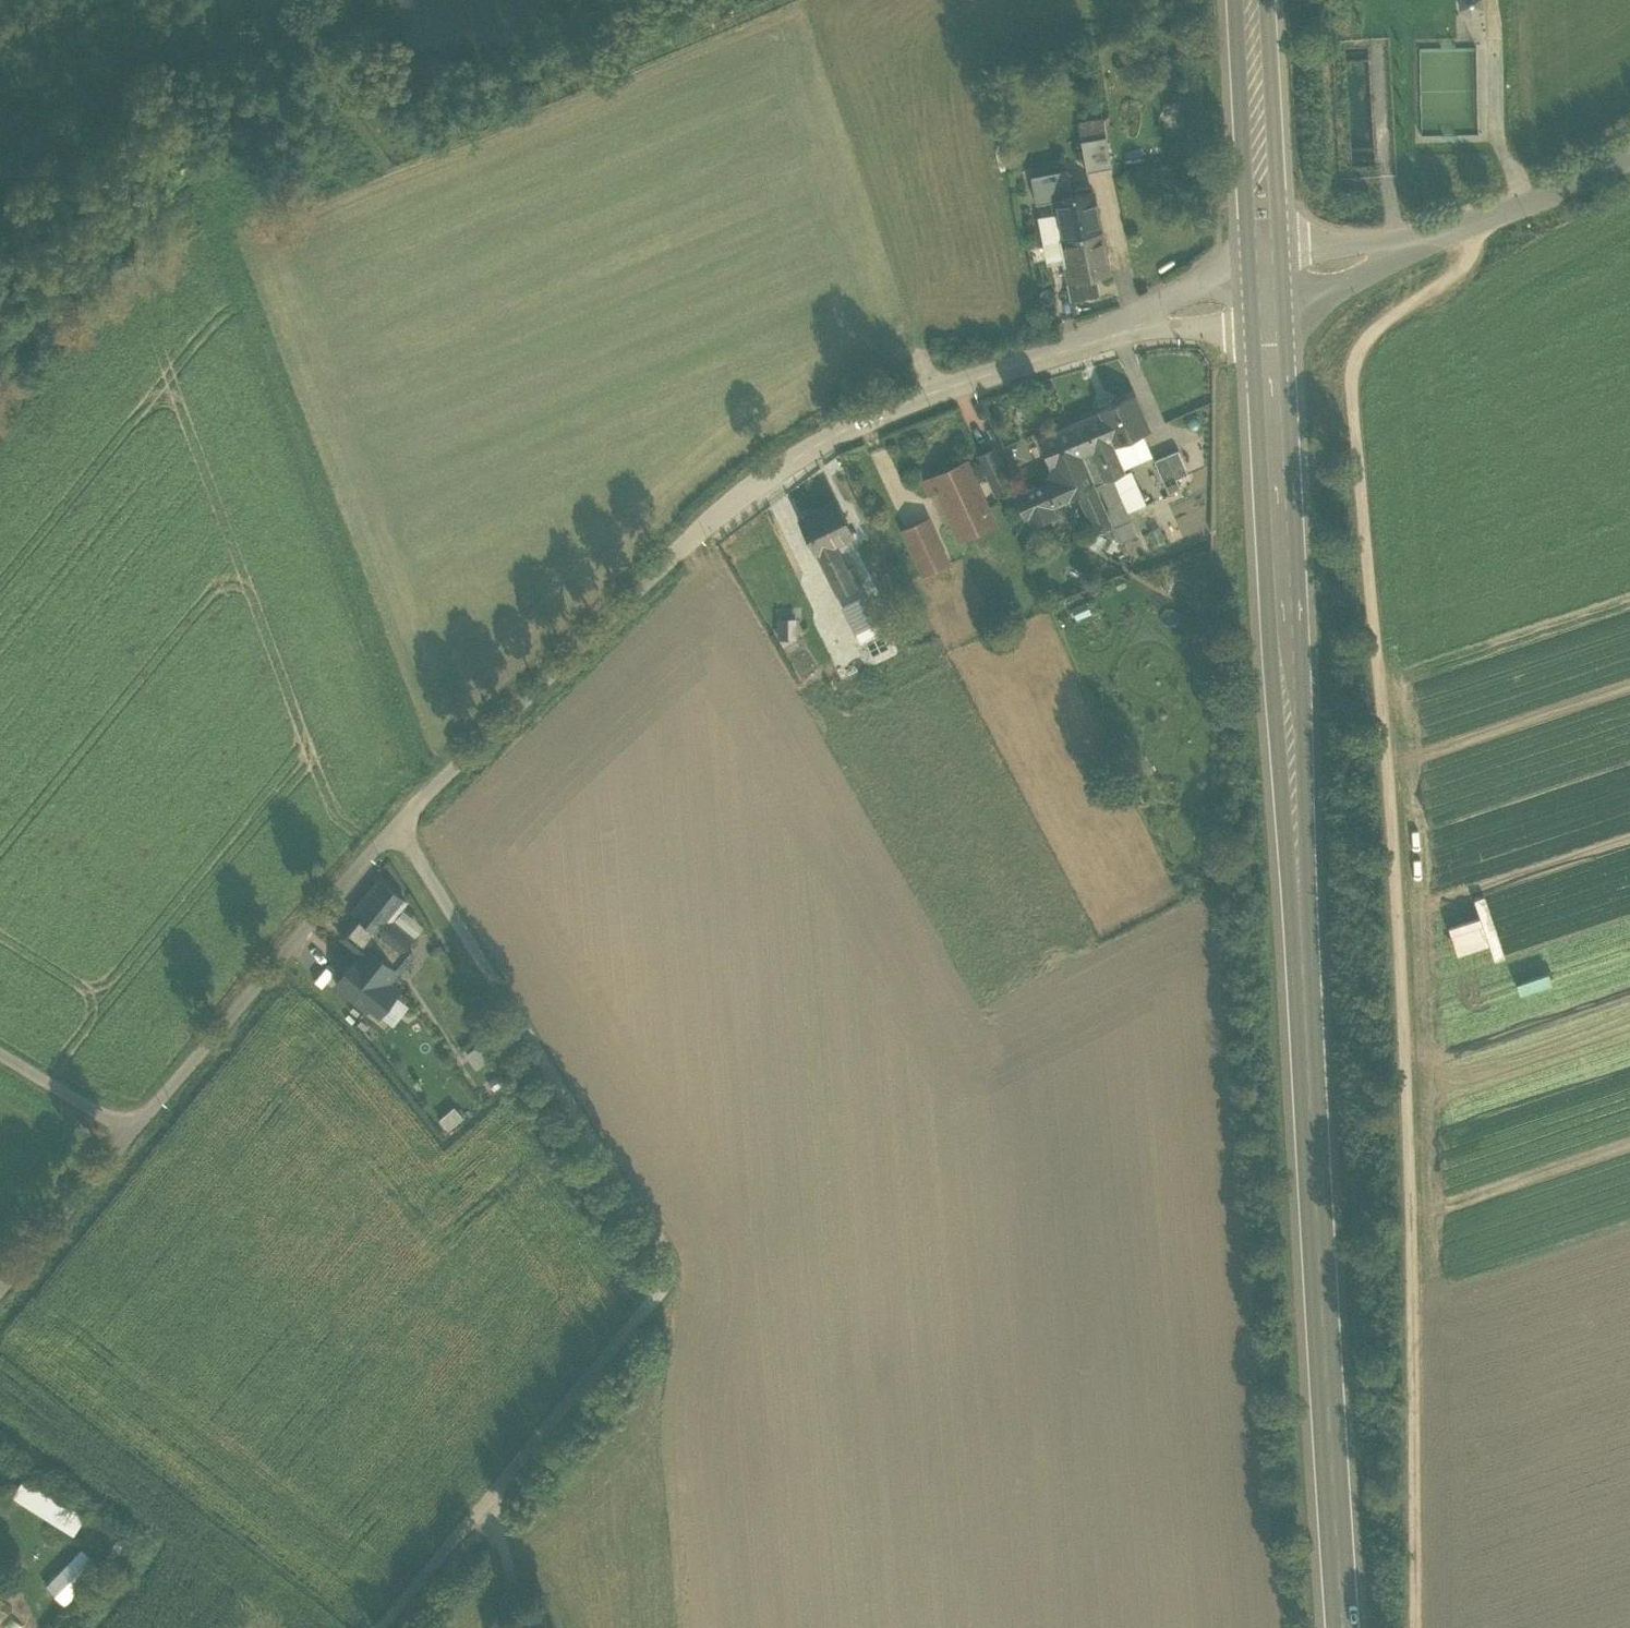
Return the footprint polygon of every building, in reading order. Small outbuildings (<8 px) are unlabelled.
[(1461,9),(1471,15),(1481,9),(1480,0),(1461,0),(1461,9)] [(1105,137),(1082,141),(1087,170),(1111,166),(1105,137)] [(1072,194),(1067,169),(1031,176),(1036,203),(1052,200),(1055,214),(1059,213),(1064,239),(1100,232),(1092,190),(1072,194)] [(1100,232),(1064,239),(1069,265),(1065,266),(1069,282),(1093,277),(1108,274),(1100,232)] [(1093,277),(1069,282),(1072,299),(1097,294),(1093,277)] [(1132,396),(1099,411),(1099,413),(1070,425),(1096,486),(1113,478),(1123,500),(1128,511),(1145,504),(1130,471),(1126,472),(1123,467),(1152,455),(1142,433),(1147,430),(1132,396)] [(1070,425),(1038,439),(1051,469),(1046,483),(1015,497),(1025,518),(1028,517),(1032,525),(1055,515),(1051,507),(1068,499),(1068,498),(1078,493),(1094,531),(1111,524),(1105,508),(1096,486),(1070,425)] [(1011,488),(993,448),(978,456),(996,495),(1011,488)] [(1177,450),(1154,461),(1168,494),(1180,488),(1176,479),(1188,474),(1177,450)] [(966,461),(924,480),(931,494),(938,490),(952,520),(956,518),(964,535),(988,524),(971,487),(976,485),(966,461)] [(1113,478),(1096,486),(1105,508),(1123,500),(1113,478)] [(1105,508),(1111,524),(1113,528),(1132,520),(1128,511),(1123,500),(1105,508)] [(837,502),(799,520),(815,553),(816,552),(822,564),(840,554),(835,543),(853,534),(837,502)] [(1132,520),(1113,528),(1119,541),(1137,534),(1132,520)] [(937,541),(914,552),(924,575),(947,564),(937,541)] [(840,554),(822,564),(828,577),(847,568),(840,554)] [(847,568),(828,577),(837,596),(862,583),(853,565),(847,568)] [(778,635),(797,635),(797,615),(778,615),(778,635)] [(406,901),(379,879),(352,912),(378,933),(356,959),(386,983),(412,952),(405,946),(412,938),(390,920),(406,901)] [(65,1507),(55,1521),(70,1531),(79,1516),(65,1507)] [(128,1544),(119,1537),(107,1556),(117,1562),(128,1544)] [(64,1601),(102,1565),(83,1545),(45,1581),(64,1601)]
